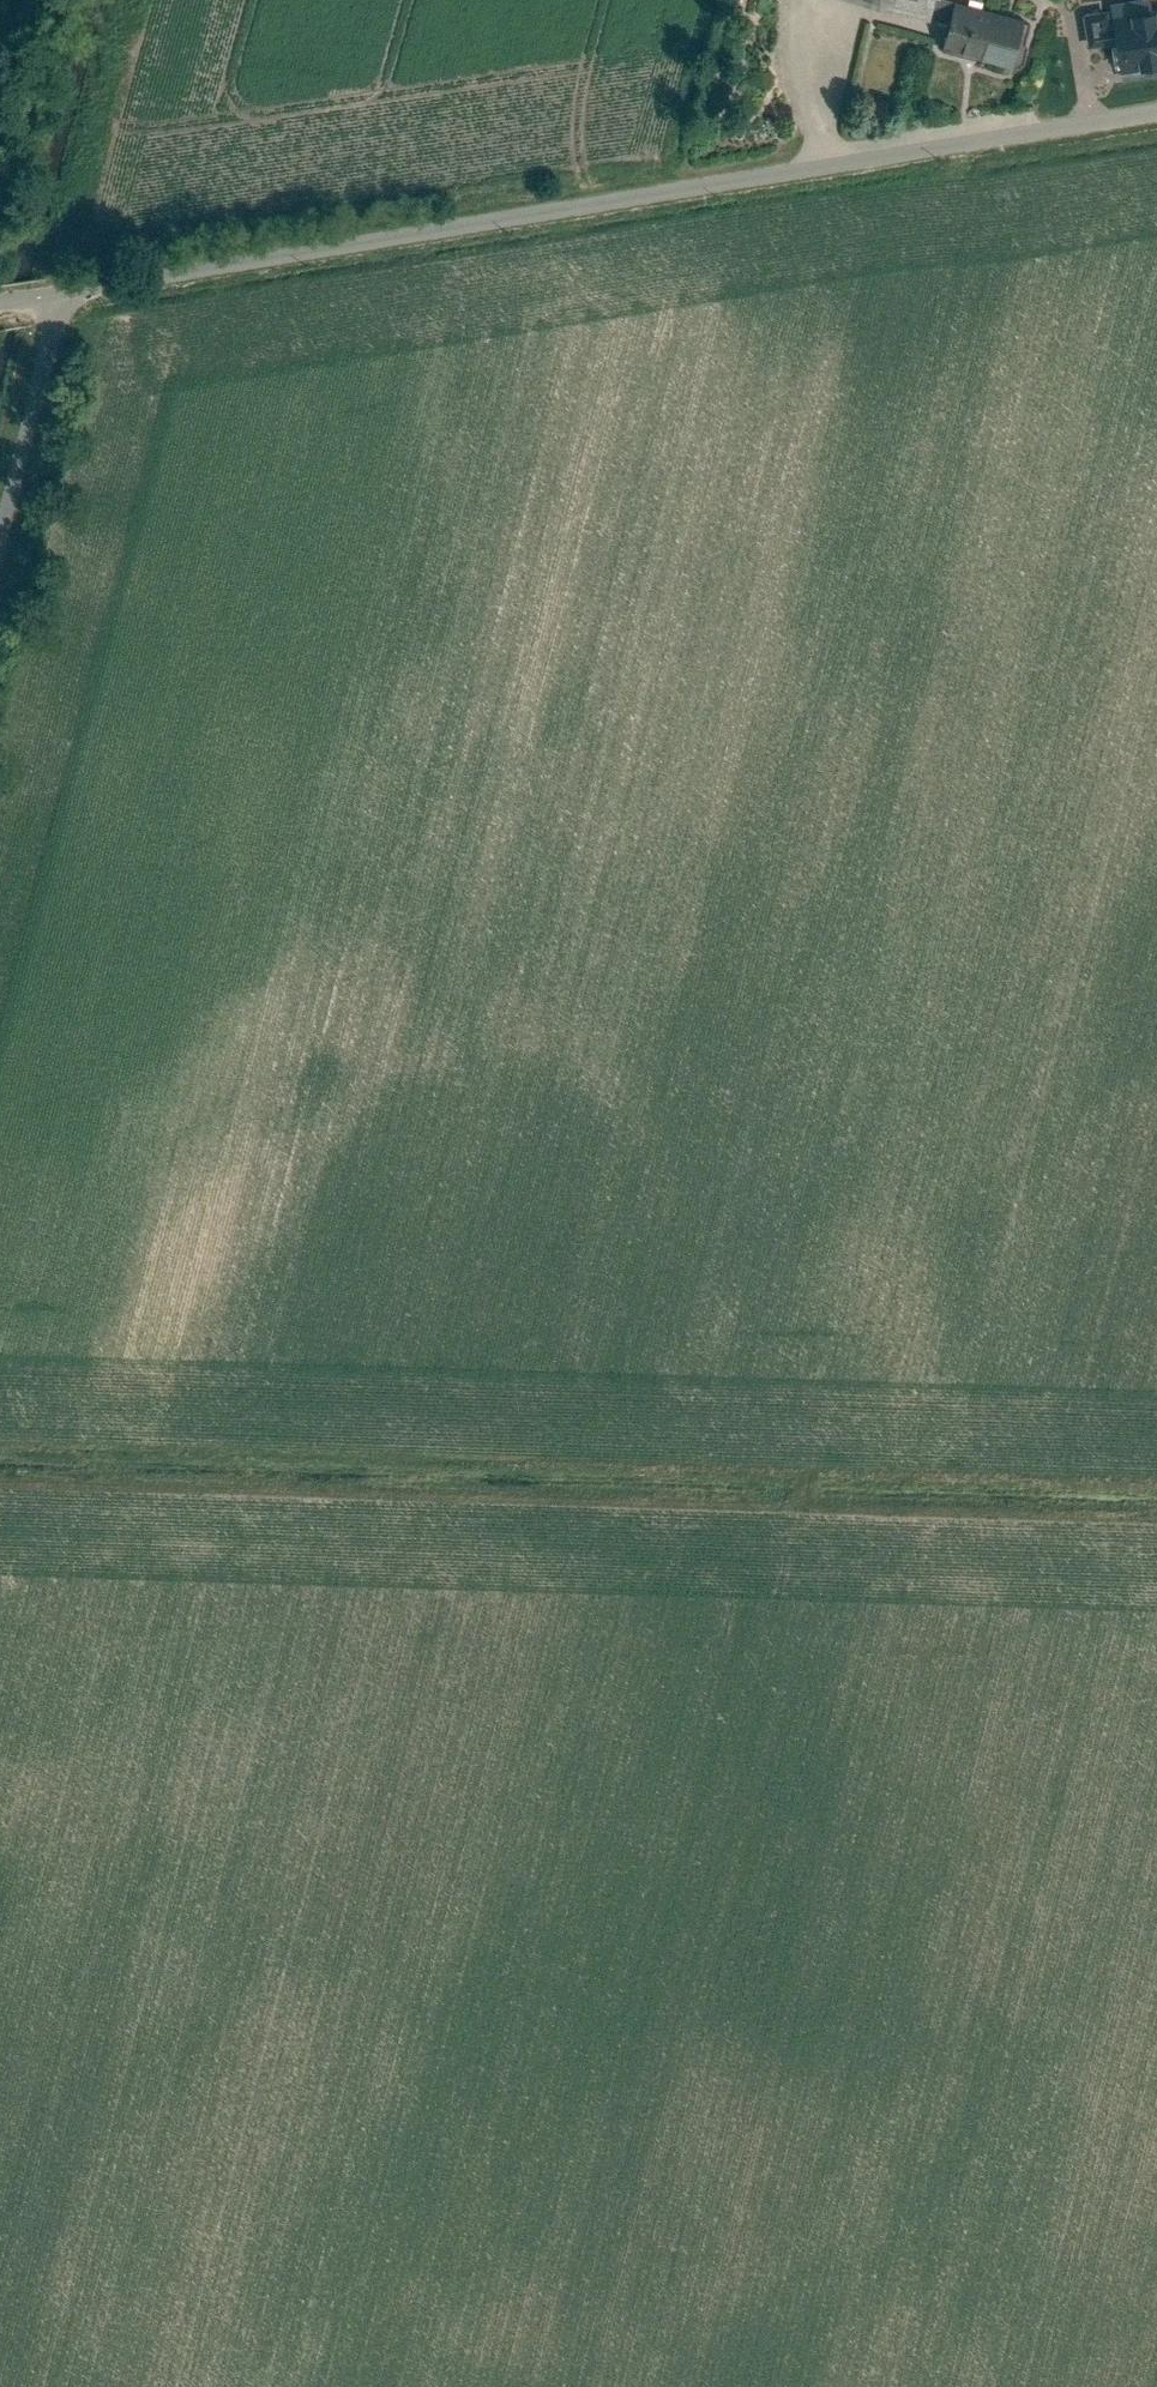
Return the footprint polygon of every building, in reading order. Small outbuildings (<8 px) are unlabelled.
[(933,19),(938,0),(864,0),(933,19)] [(1017,63),(1030,17),(972,0),(951,0),(939,41),(1017,63)]
